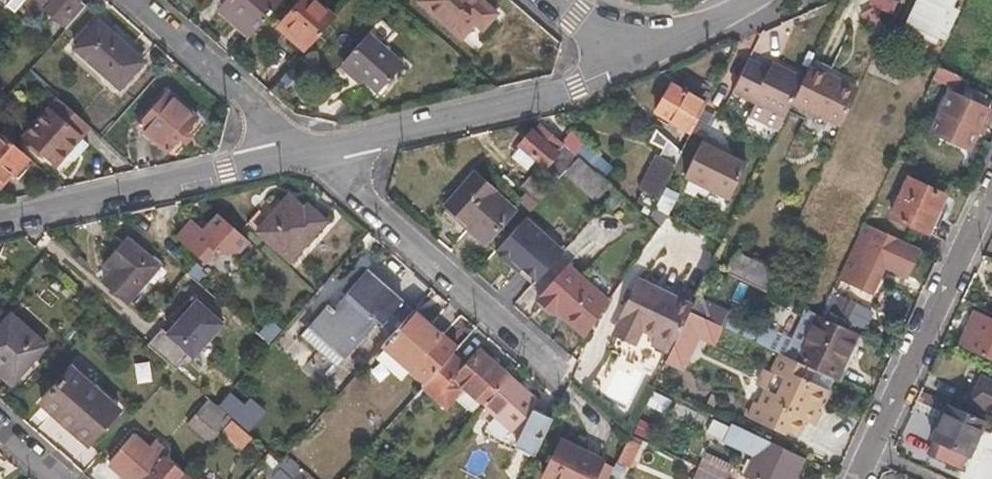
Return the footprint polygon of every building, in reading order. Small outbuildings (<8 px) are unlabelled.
[(23,0),(6,0),(7,1),(2,7),(10,15),(20,4),(23,0)] [(20,4),(34,17),(40,12),(63,32),(84,9),(74,0),(23,0),(20,4)] [(248,38),(282,0),(230,0),(220,12),(248,38)] [(308,47),(331,21),(309,0),(301,0),(281,23),(308,47)] [(469,0),(424,0),(417,7),(458,42),(471,28),(479,34),(492,20),(469,0)] [(907,19),(941,35),(948,38),(959,15),(952,12),(958,0),(916,0),(907,19)] [(941,35),(907,19),(902,29),(936,45),(941,35)] [(141,63),(97,23),(72,51),(116,91),(141,63)] [(277,28),(304,51),(308,47),(281,23),(277,28)] [(365,34),(338,63),(357,80),(374,95),(400,65),(365,34)] [(790,106),(803,81),(770,64),(766,72),(746,62),(732,93),(754,105),(783,120),(785,116),(790,106)] [(357,80),(338,63),(333,69),(352,86),(357,80)] [(962,80),(938,68),(932,81),(956,92),(962,80)] [(855,93),(808,71),(803,81),(790,106),(838,129),(855,93)] [(204,113),(175,87),(145,122),(174,148),(204,113)] [(705,113),(712,99),(687,87),(681,101),(672,97),(659,123),(691,140),(701,121),(705,113)] [(986,114),(948,96),(930,135),(967,153),(986,114)] [(54,164),(84,130),(51,100),(20,134),(54,164)] [(783,120),(754,105),(745,122),(774,137),(783,120)] [(790,106),(785,116),(801,123),(797,133),(829,148),(838,129),(790,106)] [(554,142),(537,126),(528,137),(526,135),(514,148),(547,178),(554,185),(562,178),(576,161),(554,142)] [(28,158),(0,132),(0,183),(12,170),(15,172),(28,158)] [(561,134),(554,142),(576,161),(596,179),(604,170),(561,134)] [(650,147),(662,154),(667,145),(656,135),(650,147)] [(721,151),(704,143),(686,179),(730,202),(747,169),(719,155),(721,151)] [(682,158),(667,145),(662,154),(658,161),(655,159),(637,195),(658,206),(662,199),(682,158)] [(596,179),(576,161),(562,178),(590,203),(605,187),(596,179)] [(510,213),(470,178),(446,206),(467,225),(465,228),(483,244),(510,213)] [(554,185),(547,178),(534,192),(542,199),(554,185)] [(945,199),(909,182),(892,218),(928,235),(945,199)] [(516,194),(533,209),(542,199),(534,192),(526,185),(516,194)] [(303,204),(289,191),(281,201),(254,231),(286,259),(326,215),(308,199),(303,204)] [(256,208),(243,222),(254,231),(281,201),(275,197),(261,213),(256,208)] [(497,250),(537,282),(566,246),(526,214),(497,250)] [(237,255),(247,243),(215,215),(201,230),(189,220),(173,239),(200,264),(211,253),(215,256),(237,255)] [(891,253),(859,237),(847,262),(852,264),(861,268),(851,287),(871,296),(891,253)] [(154,269),(124,242),(105,263),(108,266),(95,280),(123,305),(154,269)] [(736,254),(727,276),(766,294),(777,272),(736,254)] [(861,268),(852,264),(844,283),(851,287),(861,268)] [(553,304),(584,331),(593,319),(604,301),(566,265),(537,297),(538,298),(535,302),(546,311),(550,307),(553,304)] [(376,324),(390,336),(409,314),(410,313),(365,274),(346,295),(348,296),(332,312),(326,307),(308,327),(344,358),(376,324)] [(688,312),(690,308),(637,282),(618,321),(622,323),(617,332),(636,342),(642,331),(655,337),(651,344),(669,353),(688,312)] [(727,312),(696,297),(690,308),(722,323),(727,312)] [(857,306),(838,297),(829,314),(848,323),(857,306)] [(208,301),(180,331),(206,355),(234,324),(208,301)] [(550,307),(582,335),(584,331),(553,304),(550,307)] [(722,323),(690,308),(688,312),(720,328),(722,323)] [(816,317),(802,311),(783,352),(833,375),(853,334),(834,326),(832,331),(814,322),(816,317)] [(776,334),(732,313),(724,329),(769,350),(776,334)] [(379,349),(422,385),(423,384),(450,354),(453,350),(409,314),(390,336),(379,349)] [(976,314),(960,350),(991,364),(991,322),(976,314)] [(11,317),(0,329),(0,368),(14,381),(45,347),(11,317)] [(155,347),(178,371),(193,357),(170,333),(155,347)] [(448,378),(482,408),(507,380),(472,350),(460,363),(450,354),(423,384),(422,385),(432,394),(448,378)] [(833,375),(783,352),(781,356),(825,377),(831,380),(833,375)] [(781,356),(777,354),(769,371),(764,369),(756,384),(764,388),(757,403),(753,401),(746,416),(787,435),(789,430),(801,436),(803,431),(806,432),(822,397),(826,399),(830,390),(821,386),(825,377),(781,356)] [(700,377),(705,367),(684,358),(677,372),(698,382),(700,377)] [(140,363),(141,386),(163,385),(161,362),(140,363)] [(711,370),(705,367),(700,377),(707,380),(711,370)] [(236,375),(229,369),(218,382),(224,388),(236,376),(236,375)] [(115,411),(70,371),(40,405),(85,445),(115,411)] [(696,386),(672,374),(664,391),(687,402),(696,386)] [(974,377),(964,398),(991,411),(991,386),(974,377)] [(507,380),(482,408),(517,439),(512,450),(530,459),(548,421),(530,412),(536,405),(507,380)] [(650,392),(643,407),(662,415),(669,401),(650,392)] [(984,422),(946,404),(931,439),(934,440),(927,454),(958,468),(966,454),(968,456),(984,422)] [(245,405),(234,416),(242,425),(253,413),(245,405)] [(220,433),(230,422),(222,416),(215,424),(200,411),(186,426),(204,442),(216,430),(220,433)] [(707,434),(724,443),(732,426),(715,418),(707,434)] [(220,433),(219,434),(239,452),(250,440),(230,422),(220,433)] [(800,457),(732,426),(724,443),(756,458),(746,477),(750,478),(784,478),(789,470),(793,472),(800,457)] [(133,438),(109,465),(124,478),(179,478),(181,476),(182,475),(163,458),(159,461),(133,438)] [(636,446),(626,441),(616,460),(626,466),(636,446)] [(600,462),(558,443),(541,478),(592,478),(600,462)] [(698,467),(724,478),(726,478),(732,467),(704,454),(698,467)] [(268,461),(254,478),(292,478),(268,461)] [(612,469),(600,462),(592,478),(607,478),(612,469)] [(698,467),(691,478),(724,478),(698,467)]
